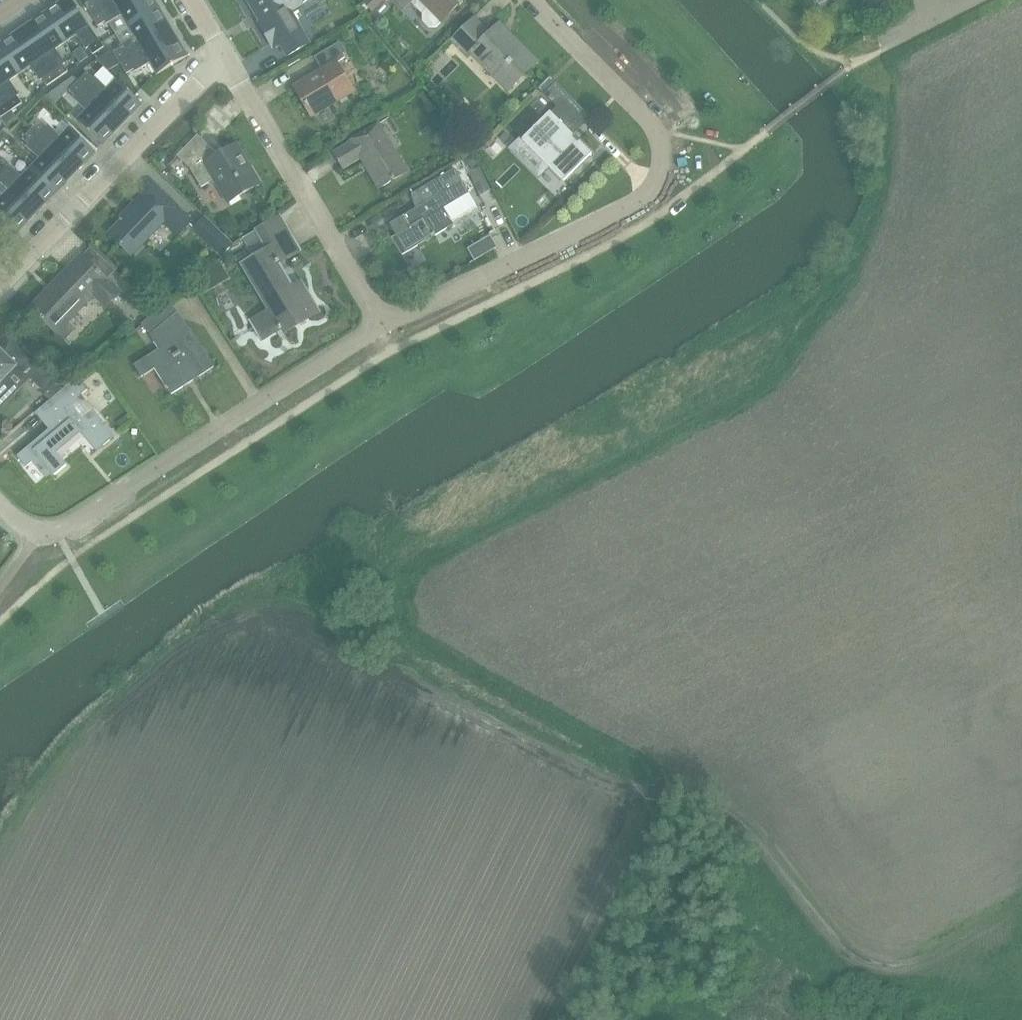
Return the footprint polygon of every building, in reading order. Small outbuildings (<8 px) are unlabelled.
[(55,6),(40,17),(51,32),(52,31),(62,45),(73,37),(82,50),(84,53),(86,51),(91,58),(102,50),(67,0),(56,8),(55,6)] [(86,0),(87,3),(80,7),(86,18),(115,0),(86,0)] [(86,18),(93,28),(100,24),(102,27),(118,17),(124,27),(155,9),(149,0),(115,0),(86,18)] [(304,46),(308,44),(290,13),(311,0),(248,0),(256,14),(260,12),(264,19),(258,23),(273,48),(280,44),(287,56),(304,46)] [(363,3),(372,12),(384,0),(366,0),(363,3)] [(403,9),(412,0),(395,0),(403,9)] [(428,9),(423,14),(422,22),(428,28),(436,28),(441,22),(463,0),(419,0),(428,9)] [(163,22),(155,9),(124,27),(130,38),(115,48),(116,50),(109,54),(116,65),(168,33),(161,23),(163,22)] [(31,26),(21,33),(56,83),(66,75),(62,68),(64,67),(53,52),(62,45),(52,31),(51,32),(40,17),(30,25),(31,26)] [(474,20),(460,34),(451,43),(468,60),(475,52),(510,87),(535,62),(500,26),(490,36),(474,20)] [(0,46),(0,56),(6,64),(7,63),(17,77),(28,69),(39,85),(41,83),(46,90),(56,83),(21,33),(11,40),(10,38),(0,46)] [(174,43),(168,33),(116,65),(122,76),(129,72),(131,74),(147,64),(154,75),(168,66),(169,68),(185,58),(175,43),(174,43)] [(311,77),(294,87),(311,117),(328,106),(354,91),(350,85),(337,63),(345,58),(336,44),(314,58),(322,71),(311,77)] [(82,50),(75,55),(81,63),(88,58),(84,53),(82,50)] [(11,115),(21,108),(16,101),(19,99),(8,84),(17,77),(7,63),(6,64),(0,56),(0,100),(11,115)] [(83,74),(74,83),(119,125),(127,116),(128,117),(140,105),(114,81),(104,90),(91,78),(89,79),(83,74)] [(512,130),(502,140),(536,174),(546,164),(561,179),(572,167),(575,170),(591,154),(569,133),(588,115),(550,77),(539,87),(557,105),(522,140),(512,130)] [(119,125),(74,83),(66,92),(72,98),(70,100),(83,113),(74,122),(101,147),(112,135),(111,133),(119,125)] [(0,122),(11,115),(0,100),(0,121),(0,122)] [(43,128),(37,123),(29,132),(73,174),(81,165),(83,166),(94,154),(68,129),(59,139),(45,126),(43,128)] [(380,189),(397,178),(406,173),(377,125),(351,140),(352,142),(333,153),(343,169),(361,158),(380,189)] [(73,174),(29,132),(20,141),(26,147),(24,148),(38,161),(29,171),(55,195),(66,184),(65,182),(73,174)] [(228,202),(242,194),(259,184),(236,145),(219,155),(198,135),(177,156),(189,167),(201,188),(215,180),(228,202)] [(29,171),(21,179),(7,167),(5,169),(0,164),(0,181),(35,214),(43,205),(44,206),(55,195),(29,171)] [(469,174),(480,197),(490,191),(480,167),(469,174)] [(415,209),(407,214),(390,224),(396,236),(392,238),(401,254),(417,245),(418,246),(454,225),(452,222),(477,207),(467,190),(454,169),(411,194),(415,209)] [(0,181),(0,221),(3,223),(2,225),(16,237),(28,224),(27,223),(35,214),(0,181)] [(193,222),(166,197),(152,183),(141,194),(145,198),(109,234),(132,257),(163,225),(177,238),(193,222)] [(279,217),(261,227),(257,230),(268,249),(242,264),(252,281),(270,311),(252,322),(263,340),(281,329),(284,334),(318,313),(305,290),(295,292),(277,263),(298,251),(279,217)] [(234,245),(205,218),(193,231),(222,258),(234,245)] [(30,309),(57,335),(64,341),(75,330),(68,323),(93,297),(106,310),(121,294),(82,255),(67,270),(71,274),(47,298),(43,295),(30,309)] [(159,350),(134,366),(142,378),(155,370),(171,395),(214,368),(190,330),(189,331),(178,313),(169,302),(142,325),(150,336),(159,350)] [(10,390),(1,382),(17,366),(0,349),(0,400),(10,390)] [(28,374),(48,395),(57,386),(37,366),(28,374)] [(116,436),(103,421),(82,395),(89,389),(80,379),(36,416),(48,430),(17,457),(26,468),(32,463),(46,479),(65,463),(55,451),(79,431),(96,452),(116,436)]
